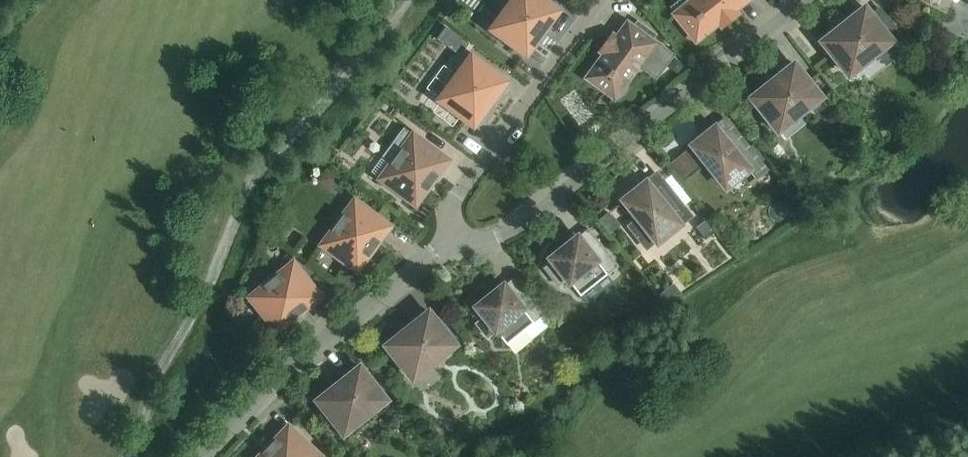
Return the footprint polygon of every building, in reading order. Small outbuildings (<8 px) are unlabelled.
[(563,9),(551,0),(508,0),(486,30),(527,60),(563,9)] [(667,10),(695,45),(718,27),(720,30),(741,14),(739,10),(752,0),(679,0),(667,10)] [(890,21),(884,26),(865,2),(816,41),(848,80),(897,41),(894,38),(900,33),(890,21)] [(615,102),(643,65),(655,74),(670,55),(657,45),(659,42),(626,18),(613,36),(610,35),(602,46),(600,49),(602,51),(582,78),(615,102)] [(467,48),(430,98),(474,130),(511,80),(467,48)] [(777,136),(826,97),(795,58),(746,97),(777,136)] [(728,122),(720,127),(715,121),(686,144),(726,193),(744,179),(748,184),(766,169),(728,122)] [(412,129),(410,132),(403,127),(382,156),(389,161),(375,179),(416,209),(453,159),(412,129)] [(682,178),(700,164),(687,149),(670,162),(682,178)] [(656,248),(685,225),(683,222),(690,216),(659,177),(652,182),(647,176),(618,199),(635,220),(628,226),(641,242),(648,237),(656,248)] [(338,214),(339,215),(317,246),(357,275),(394,225),(354,195),(349,202),(348,200),(338,214)] [(620,224),(609,211),(598,219),(609,233),(620,224)] [(696,227),(704,237),(712,231),(703,220),(696,227)] [(544,257),(549,263),(544,267),(558,285),(563,281),(567,286),(570,283),(580,295),(617,266),(587,228),(580,235),(577,231),(544,257)] [(325,296),(294,258),(245,297),(276,336),(325,297),(325,296)] [(351,290),(358,281),(347,273),(340,283),(351,290)] [(502,339),(506,344),(543,314),(524,289),(516,295),(504,280),(471,306),(481,318),(474,323),(487,339),(494,334),(499,342),(502,339)] [(429,306),(380,345),(412,384),(461,345),(429,306)] [(392,406),(389,403),(392,401),(360,361),(311,399),(343,440),(346,437),(349,440),(392,406)] [(325,456),(288,421),(254,456),(324,456),(325,456)]
